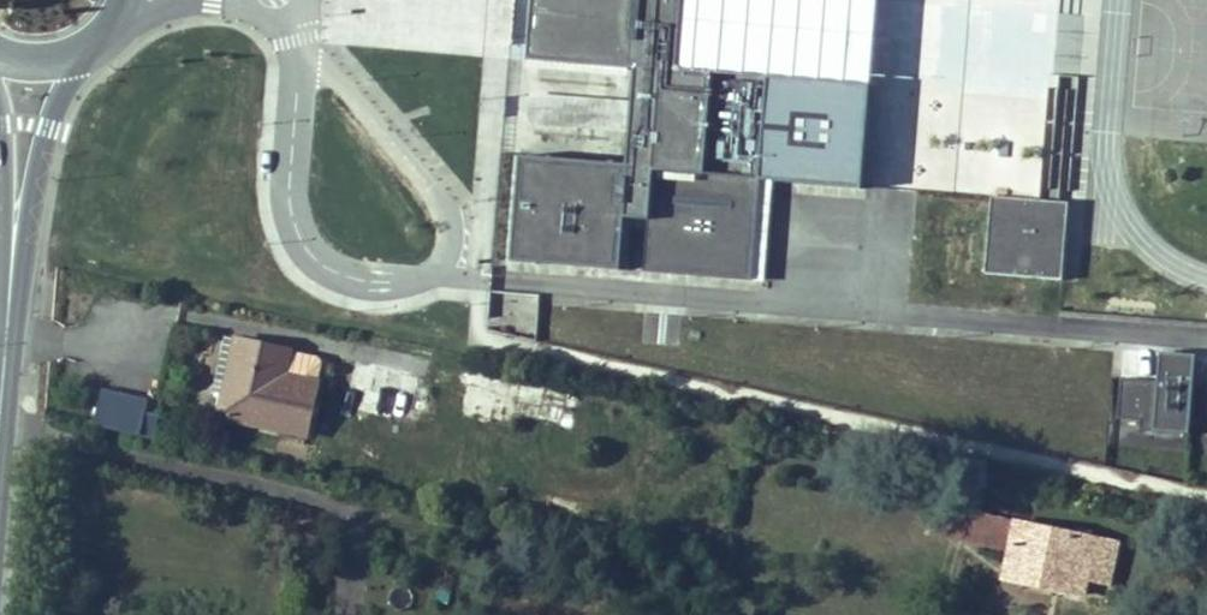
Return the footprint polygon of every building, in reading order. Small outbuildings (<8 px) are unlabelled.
[(612,26),(581,24),(578,50),(610,53),(609,67),(633,69),(625,165),(519,156),(510,261),(620,270),(623,228),(624,218),(646,220),(645,230),(642,272),(752,281),(761,180),(772,181),(861,189),(870,85),(677,69),(682,0),(614,0),(612,26)] [(614,0),(532,0),(527,60),(609,67),(610,53),(578,50),(581,24),(612,26),(614,0)] [(877,0),(682,0),(677,69),(870,85),(877,0)] [(882,62),(872,184),(1045,197),(1054,80),(1016,77),(1015,80),(954,75),(955,60),(932,58),(930,74),(900,72),(901,63),(882,62)] [(764,282),(772,181),(761,180),(752,281),(764,282)] [(1050,249),(1051,231),(1066,233),(1068,203),(991,196),(984,274),(1062,280),(1065,250),(1050,249)] [(645,230),(646,220),(624,218),(623,228),(645,230)] [(1065,250),(1066,233),(1051,231),(1050,249),(1065,250)] [(227,383),(237,340),(225,337),(215,380),(216,380),(227,383)] [(306,436),(318,383),(286,376),(291,351),(237,339),(237,340),(227,383),(224,395),(220,417),(306,436)] [(318,383),(322,362),(319,357),(291,351),(286,376),(318,383)] [(1167,383),(1170,353),(1159,352),(1156,382),(1167,383)] [(1193,385),(1195,355),(1170,353),(1167,383),(1156,382),(1120,379),(1117,419),(1140,420),(1139,430),(1189,434),(1190,424),(1206,426),(1206,386),(1193,385)] [(420,396),(385,391),(388,371),(355,366),(348,407),(387,413),(387,416),(417,420),(420,396)] [(569,392),(464,369),(461,384),(465,385),(459,413),(513,425),(519,398),(541,403),(536,421),(571,430),(579,400),(569,392)] [(224,395),(227,383),(216,380),(213,393),(224,395)] [(158,415),(145,412),(147,401),(101,390),(93,425),(153,439),(158,416),(158,415)] [(162,441),(167,418),(158,416),(153,439),(162,441)] [(986,547),(992,517),(933,505),(927,535),(986,547)] [(1010,552),(1016,523),(992,517),(986,547),(1010,552)] [(1109,583),(1117,544),(1091,539),(1075,535),(1016,523),(1010,552),(1004,578),(1082,595),(1086,578),(1109,583)] [(1091,539),(1093,531),(1077,528),(1075,535),(1091,539)]
